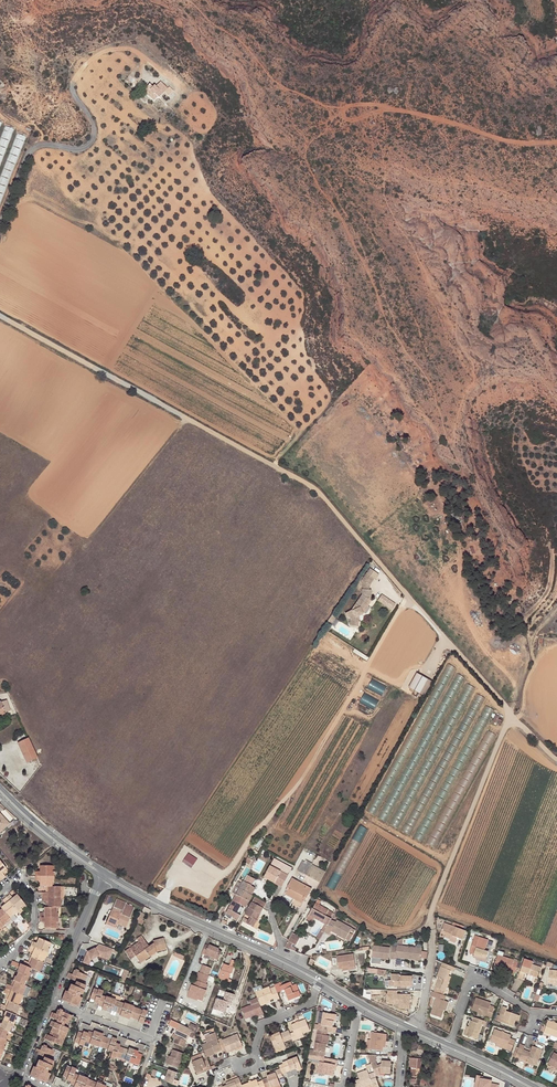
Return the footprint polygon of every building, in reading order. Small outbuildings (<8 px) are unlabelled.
[(146,89),(154,96),(152,98),(155,101),(159,97),(160,98),(165,93),(169,97),(174,91),(170,87),(169,89),(162,82),(157,87),(155,85),(154,87),(151,84),(146,89)] [(146,89),(145,91),(152,98),(154,96),(146,89)] [(7,125),(4,135),(11,138),(15,128),(7,125)] [(18,133),(17,143),(24,144),(26,135),(18,133)] [(352,610),(346,613),(349,619),(351,618),(351,626),(352,627),(356,627),(361,627),(361,618),(373,601),(374,585),(381,575),(372,567),(363,580),(363,594),(352,610)] [(383,594),(378,600),(393,610),(397,603),(383,594)] [(418,672),(410,687),(425,696),(434,681),(418,672)] [(457,695),(464,676),(458,673),(445,707),(444,707),(443,709),(447,711),(453,694),(457,695)] [(373,678),(369,686),(382,693),(386,685),(373,678)] [(459,700),(466,704),(476,687),(469,683),(459,700)] [(489,731),(487,741),(492,742),(495,732),(489,731)] [(27,763),(37,759),(27,738),(18,743),(27,763)] [(375,795),(367,810),(375,814),(385,796),(380,793),(378,796),(375,795)] [(392,824),(399,826),(404,812),(397,810),(392,824)] [(0,832),(9,824),(0,813),(0,831),(0,832)] [(275,858),(271,866),(289,875),(292,868),(275,858)] [(297,870),(307,875),(311,868),(312,865),(313,864),(307,861),(306,863),(302,861),(297,870)] [(323,870),(312,865),(311,868),(321,873),(323,870)] [(52,872),(52,866),(40,866),(40,871),(35,871),(35,876),(53,876),(53,872),(52,872)] [(289,875),(271,866),(264,878),(279,886),(282,888),(289,875)] [(311,868),(307,875),(317,881),(321,873),(311,868)] [(323,870),(321,873),(317,881),(320,882),(325,872),(323,870)] [(247,875),(240,888),(252,894),(259,882),(247,875)] [(52,887),(52,881),(53,881),(53,876),(35,876),(35,881),(40,881),(40,886),(46,887),(48,887),(52,887)] [(285,894),(294,899),(302,884),(292,879),(288,887),(289,888),(285,894)] [(312,889),(302,884),(294,899),(303,904),(306,898),(307,898),(312,889)] [(273,895),(277,897),(282,888),(279,886),(273,895)] [(48,887),(48,890),(46,890),(46,892),(42,892),(42,897),(60,897),(60,887),(53,887),(52,887),(48,887)] [(249,901),(253,895),(252,894),(240,888),(240,889),(237,894),(249,901)] [(17,894),(13,898),(10,895),(7,897),(6,898),(18,912),(21,909),(20,907),(25,904),(17,894)] [(249,901),(237,894),(237,895),(234,900),(245,907),(246,907),(249,901)] [(42,901),(46,901),(46,903),(48,903),(48,907),(56,907),(58,907),(60,907),(60,897),(42,897),(42,901)] [(255,897),(252,902),(242,921),(253,927),(266,903),(255,897)] [(8,917),(13,913),(14,915),(18,912),(6,898),(5,898),(2,901),(5,904),(1,908),(2,909),(8,917)] [(116,899),(106,921),(116,926),(117,924),(125,928),(134,908),(125,905),(126,903),(116,899)] [(245,907),(234,900),(225,916),(237,922),(245,907)] [(325,924),(322,930),(324,932),(326,929),(331,920),(331,919),(331,918),(330,918),(331,916),(327,914),(329,910),(317,903),(313,909),(313,908),(309,915),(325,924)] [(44,907),(44,913),(40,913),(40,917),(58,918),(58,913),(56,913),(56,907),(48,907),(46,907),(44,907)] [(6,923),(5,921),(10,918),(8,917),(2,909),(0,910),(0,923),(3,926),(6,923)] [(141,912),(135,921),(141,925),(144,920),(142,919),(145,914),(143,913),(141,912)] [(225,916),(224,919),(235,925),(237,922),(225,916)] [(58,918),(40,917),(40,918),(40,922),(44,922),(44,928),(45,928),(55,928),(56,928),(56,922),(58,922),(58,918)] [(337,921),(336,923),(331,920),(326,929),(324,932),(324,933),(329,935),(331,932),(345,939),(351,928),(337,921)] [(444,935),(450,937),(449,939),(449,941),(455,943),(457,938),(462,940),(465,931),(444,923),(440,933),(444,935)] [(351,928),(345,939),(349,941),(354,930),(351,928)] [(301,937),(293,933),(289,941),(296,945),(301,937)] [(138,942),(129,948),(133,953),(138,961),(143,957),(145,959),(156,952),(156,951),(166,948),(163,938),(153,941),(153,943),(149,946),(141,936),(136,939),(138,942)] [(474,954),(482,957),(483,956),(487,957),(488,952),(485,951),(488,940),(479,937),(477,942),(473,941),(469,953),(474,954)] [(48,948),(50,943),(39,938),(37,943),(33,941),(31,946),(47,953),(49,948),(48,948)] [(96,950),(89,947),(83,962),(90,965),(94,955),(110,961),(114,949),(99,943),(96,950)] [(210,957),(214,949),(213,948),(213,947),(210,945),(209,947),(206,945),(203,951),(207,952),(206,955),(210,957)] [(42,962),(44,956),(45,957),(47,953),(31,946),(29,950),(33,952),(31,957),(32,958),(42,962)] [(390,948),(373,946),(372,958),(388,960),(390,948)] [(402,946),(397,946),(397,947),(392,947),(391,959),(395,960),(396,958),(421,961),(422,949),(402,946)] [(128,956),(133,953),(129,948),(124,951),(128,956)] [(219,960),(222,952),(219,951),(219,949),(216,948),(215,949),(214,949),(210,957),(219,960)] [(339,970),(343,969),(343,968),(349,967),(349,969),(356,968),(354,955),(337,957),(339,970)] [(510,971),(509,973),(514,975),(515,970),(516,967),(518,963),(513,962),(514,960),(497,955),(494,966),(510,971)] [(31,961),(29,960),(28,962),(25,960),(23,965),(30,968),(32,969),(39,972),(43,962),(42,962),(32,958),(31,961)] [(226,978),(228,972),(231,973),(232,973),(237,961),(232,959),(230,966),(224,964),(219,979),(225,981),(226,978)] [(524,973),(529,974),(537,977),(541,967),(532,964),(533,961),(524,959),(518,978),(522,980),(524,973)] [(454,968),(442,963),(437,977),(439,978),(435,987),(436,987),(445,991),(449,981),(446,980),(448,976),(450,971),(453,972),(454,968)] [(28,977),(30,973),(29,972),(30,968),(23,965),(20,964),(18,968),(20,968),(18,972),(28,977)] [(67,977),(76,981),(74,985),(71,984),(68,990),(68,991),(66,990),(61,999),(70,1003),(74,1005),(78,1007),(80,1002),(78,1001),(80,997),(81,994),(82,995),(84,990),(82,989),(86,980),(85,979),(86,975),(74,970),(72,974),(69,972),(67,977)] [(555,986),(556,986),(556,974),(556,973),(556,971),(549,970),(548,983),(552,983),(555,984),(555,986)] [(25,981),(27,981),(28,977),(18,972),(16,977),(15,976),(13,980),(15,981),(23,985),(25,981)] [(208,976),(200,973),(199,973),(196,980),(195,980),(192,985),(193,986),(192,988),(190,988),(187,994),(193,996),(193,995),(203,999),(206,991),(205,990),(207,985),(206,984),(209,977),(208,976)] [(393,981),(393,986),(412,987),(412,976),(399,976),(399,975),(391,974),(391,981),(393,981)] [(91,977),(86,975),(85,979),(86,980),(82,989),(84,990),(86,986),(87,986),(91,977)] [(14,984),(12,984),(11,985),(7,984),(6,988),(22,995),(26,986),(25,985),(23,985),(15,981),(14,984)] [(274,985),(275,987),(277,993),(285,990),(289,1001),(301,996),(296,984),(292,986),(291,982),(280,986),(279,983),(274,985)] [(26,986),(22,995),(27,997),(31,988),(26,986)] [(270,987),(255,992),(257,998),(260,1004),(270,1000),(274,998),(275,1000),(280,998),(277,993),(275,987),(270,988),(270,987)] [(8,994),(7,996),(9,996),(7,1000),(9,1001),(18,1005),(22,995),(6,988),(4,992),(8,994)] [(116,1000),(111,998),(106,996),(106,997),(102,995),(103,991),(98,989),(98,990),(94,988),(87,1006),(96,1010),(96,1011),(95,1013),(103,1017),(105,1017),(112,1020),(114,1021),(141,1030),(142,1026),(147,1011),(143,1009),(142,1010),(134,1007),(134,1006),(125,1003),(124,1003),(120,1002),(115,1000),(116,1000)] [(411,1008),(412,993),(398,993),(398,989),(388,989),(387,1003),(400,1003),(400,1008),(411,1008)] [(229,1018),(234,992),(227,991),(225,999),(217,997),(213,1014),(229,1018)] [(434,992),(432,992),(431,997),(436,998),(430,1015),(439,1017),(442,1010),(443,1011),(445,1011),(448,1002),(444,1001),(445,996),(443,995),(435,993),(434,992)] [(263,1013),(260,1006),(260,1004),(257,998),(250,1001),(251,1005),(241,1008),(246,1019),(255,1015),(263,1013)] [(488,1005),(489,1002),(476,998),(472,1010),(478,1012),(487,1015),(486,1017),(490,1018),(494,1007),(490,1005),(488,1005)] [(8,1004),(6,1003),(5,1005),(1,1004),(0,1007),(0,1008),(6,1011),(16,1015),(20,1005),(18,1005),(9,1001),(8,1004)] [(507,1008),(502,1006),(499,1015),(498,1018),(497,1021),(507,1025),(507,1024),(513,1027),(515,1020),(517,1015),(506,1011),(507,1008)] [(63,1042),(61,1040),(62,1036),(64,1032),(67,1033),(69,1028),(64,1026),(64,1025),(65,1023),(67,1024),(69,1020),(71,1015),(58,1009),(56,1014),(52,1012),(50,1017),(57,1020),(59,1021),(59,1022),(58,1024),(56,1023),(51,1021),(49,1026),(52,1027),(49,1035),(46,1034),(44,1039),(61,1046),(63,1042)] [(5,1016),(4,1019),(14,1024),(16,1020),(14,1019),(16,1015),(6,1011),(4,1015),(5,1016)] [(319,1024),(318,1030),(327,1032),(328,1032),(335,1033),(336,1028),(332,1027),(333,1022),(335,1015),(323,1012),(321,1024),(319,1024)] [(483,1026),(485,1021),(474,1018),(472,1021),(471,1021),(469,1027),(466,1036),(476,1040),(482,1025),(483,1026)] [(12,1028),(14,1024),(4,1019),(2,1023),(1,1023),(0,1024),(0,1028),(8,1031),(9,1032),(11,1027),(12,1028)] [(290,1034),(292,1039),(293,1041),(297,1040),(296,1038),(304,1035),(303,1034),(310,1031),(306,1020),(292,1025),(292,1026),(294,1032),(290,1034)] [(140,1031),(141,1030),(114,1021),(114,1022),(140,1031)] [(556,1038),(556,1024),(547,1021),(543,1033),(556,1038)] [(81,1024),(79,1030),(74,1042),(79,1044),(84,1046),(85,1042),(89,1043),(89,1044),(99,1047),(99,1046),(108,1050),(107,1050),(112,1052),(111,1056),(116,1057),(125,1060),(124,1061),(134,1064),(134,1063),(138,1065),(145,1047),(137,1044),(135,1043),(118,1037),(118,1035),(119,1033),(111,1030),(109,1029),(102,1026),(100,1026),(92,1023),(90,1026),(90,1027),(81,1024)] [(192,1030),(197,1032),(199,1027),(191,1023),(188,1028),(192,1030)] [(177,1039),(175,1044),(184,1048),(189,1036),(191,1037),(192,1034),(191,1033),(192,1030),(188,1028),(180,1024),(177,1029),(175,1028),(173,1033),(181,1037),(179,1040),(177,1039)] [(313,1056),(320,1057),(324,1058),(326,1047),(326,1045),(328,1045),(329,1036),(326,1036),(327,1032),(318,1030),(313,1056)] [(497,1044),(506,1047),(505,1050),(510,1052),(514,1041),(509,1039),(511,1036),(494,1030),(490,1041),(497,1044)] [(284,1043),(292,1039),(290,1034),(289,1031),(280,1034),(280,1033),(270,1036),(275,1050),(285,1047),(284,1043)] [(222,1051),(226,1049),(222,1040),(222,1038),(218,1040),(215,1032),(205,1036),(207,1042),(202,1044),(207,1057),(215,1054),(214,1052),(221,1049),(222,1051)] [(381,1047),(382,1041),(383,1041),(384,1034),(371,1033),(371,1041),(370,1051),(382,1052),(383,1047),(381,1047)] [(238,1034),(222,1040),(226,1049),(227,1053),(231,1051),(231,1049),(236,1048),(237,1049),(243,1047),(238,1034)] [(525,1053),(526,1051),(524,1050),(525,1046),(520,1044),(518,1048),(516,1053),(515,1058),(536,1066),(542,1050),(533,1046),(530,1052),(528,1052),(528,1054),(525,1053)] [(34,1066),(30,1075),(38,1079),(42,1081),(46,1083),(48,1078),(46,1077),(48,1072),(49,1070),(50,1070),(52,1066),(50,1065),(52,1060),(54,1055),(53,1055),(54,1051),(52,1050),(42,1045),(40,1050),(37,1048),(35,1053),(44,1057),(42,1061),(39,1060),(36,1066),(36,1067),(34,1066)] [(170,1056),(169,1059),(168,1058),(166,1064),(178,1068),(184,1054),(173,1050),(170,1056)] [(192,1057),(192,1062),(197,1073),(202,1071),(203,1072),(211,1069),(210,1067),(207,1057),(204,1057),(202,1053),(192,1057)] [(554,1053),(548,1065),(554,1068),(556,1064),(556,1065),(556,1055),(554,1053)] [(381,1062),(381,1065),(377,1066),(375,1062),(375,1056),(367,1056),(369,1059),(370,1064),(373,1073),(375,1077),(379,1075),(377,1069),(381,1068),(380,1074),(385,1074),(390,1074),(390,1062),(381,1062)] [(283,1064),(279,1066),(280,1069),(282,1074),(286,1072),(296,1069),(297,1071),(302,1069),(297,1057),(282,1063),(283,1064)] [(336,1065),(337,1060),(326,1058),(326,1063),(324,1063),(322,1075),(333,1077),(334,1069),(335,1065),(336,1065)] [(410,1058),(409,1068),(411,1068),(411,1073),(416,1073),(416,1068),(421,1069),(422,1059),(410,1058)] [(370,1064),(365,1066),(366,1071),(367,1070),(368,1075),(373,1073),(370,1064)] [(75,1074),(77,1069),(72,1067),(72,1068),(67,1066),(62,1079),(57,1077),(54,1085),(57,1086),(59,1086),(60,1085),(60,1084),(67,1086),(106,1086),(103,1085),(97,1082),(96,1083),(88,1079),(79,1075),(75,1074)] [(169,1068),(166,1081),(178,1084),(181,1072),(169,1068)] [(277,1078),(283,1076),(282,1074),(280,1069),(270,1073),(270,1075),(275,1073),(277,1078)] [(289,1078),(298,1075),(297,1071),(296,1069),(286,1072),(289,1078)] [(375,1077),(373,1073),(368,1075),(367,1070),(366,1071),(357,1074),(359,1080),(355,1082),(357,1085),(355,1085),(356,1086),(366,1086),(371,1085),(372,1086),(379,1086),(375,1077)] [(262,1080),(265,1086),(269,1086),(271,1086),(273,1086),(280,1084),(277,1078),(275,1073),(270,1075),(267,1076),(267,1078),(262,1080)] [(501,1084),(494,1082),(494,1079),(477,1075),(475,1086),(500,1086),(501,1084)] [(242,1086),(239,1078),(231,1081),(232,1083),(227,1085),(223,1086),(222,1085),(218,1086),(243,1086),(242,1086)]
